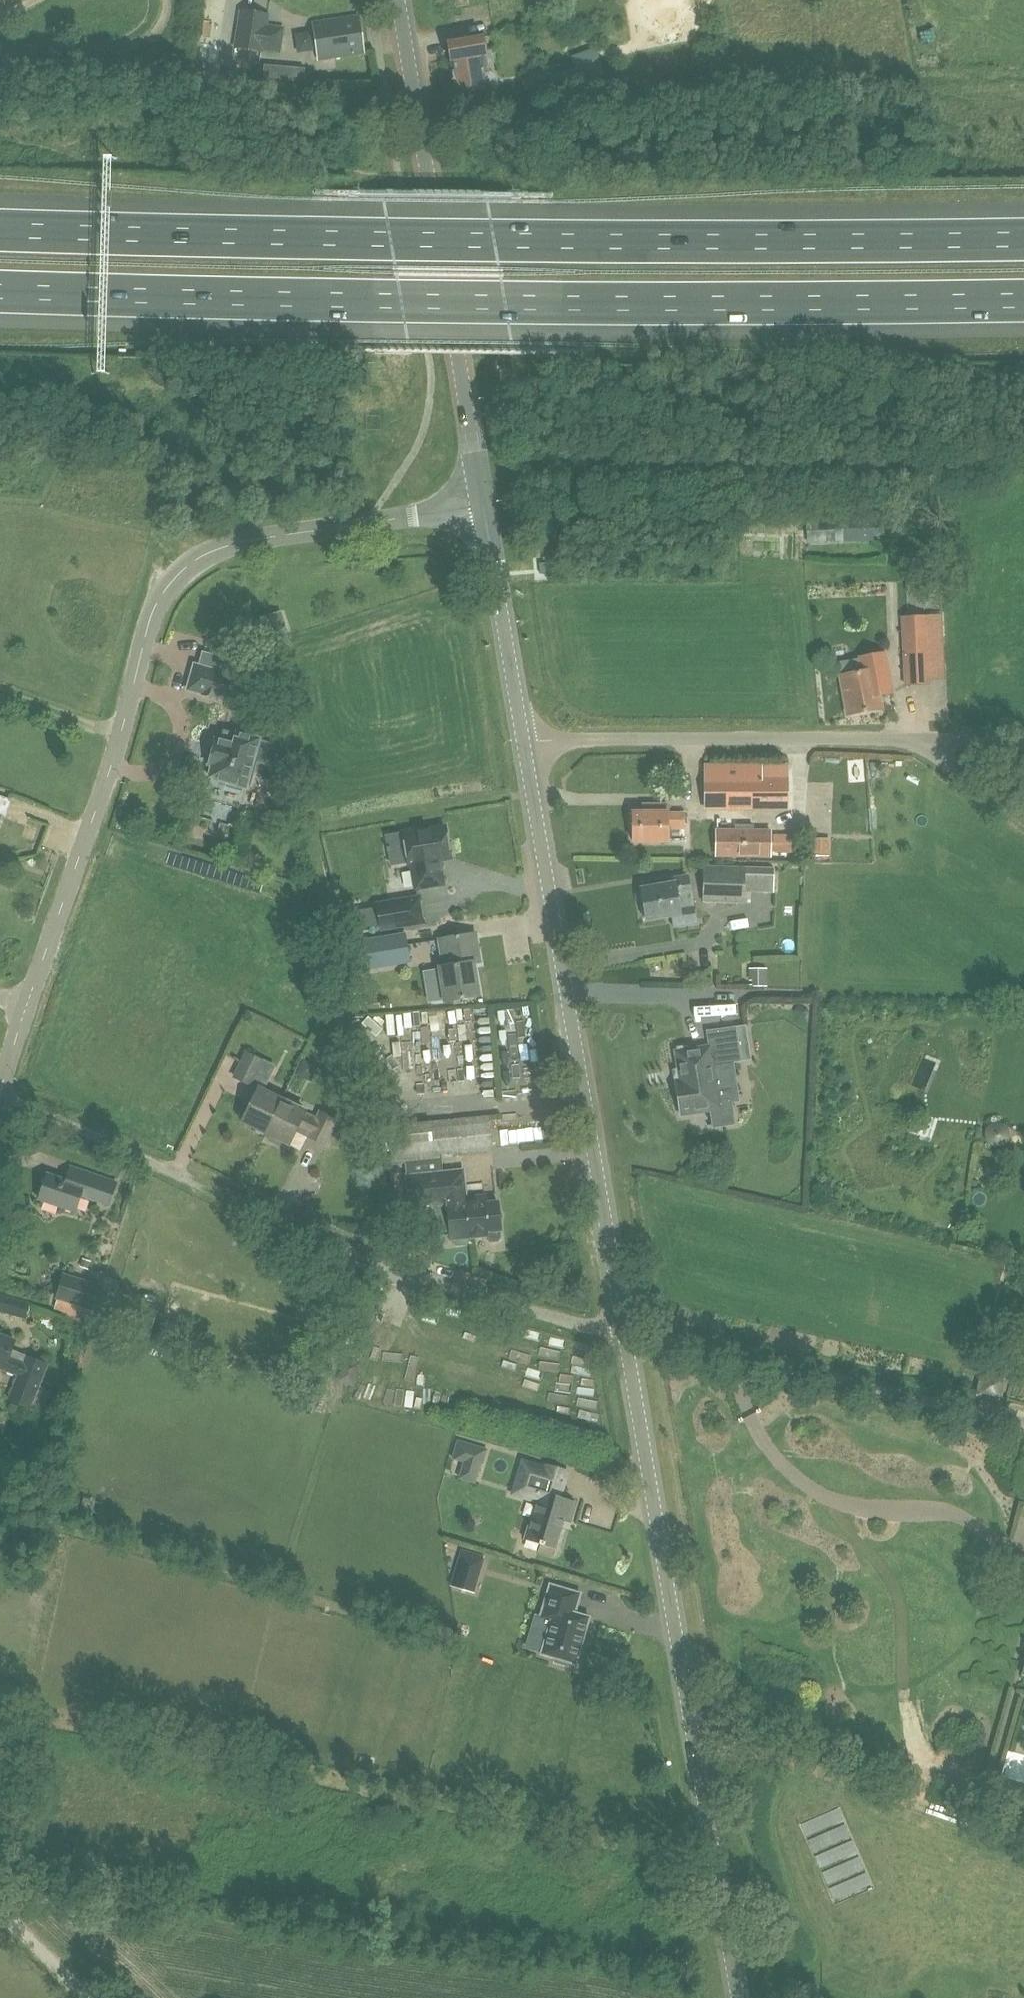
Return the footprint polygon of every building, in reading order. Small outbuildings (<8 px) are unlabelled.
[(280,54),(284,28),(268,25),(269,14),(241,10),(236,47),(280,54)] [(319,60),(365,53),(359,15),(313,22),(319,60)] [(458,93),(487,88),(484,68),(489,67),(484,36),(449,42),(458,93)] [(356,72),(375,71),(375,62),(355,63),(356,72)] [(286,67),(266,65),(264,81),(285,83),(286,67)] [(884,536),(883,515),(806,518),(807,545),(873,542),(873,537),(884,536)] [(265,637),(286,630),(280,612),(259,619),(265,637)] [(906,684),(930,683),(927,616),(903,617),(906,684)] [(849,714),(883,708),(880,696),(896,693),(888,652),(842,661),(844,675),(841,675),(849,714)] [(237,698),(241,683),(240,683),(241,677),(194,664),(187,691),(234,704),(235,697),(237,698)] [(278,745),(261,740),(261,738),(238,731),(237,734),(224,730),(221,741),(217,740),(215,745),(212,743),(207,760),(210,761),(209,765),(213,766),(209,778),(227,783),(226,787),(243,792),(244,788),(246,789),(247,785),(252,787),(259,764),(274,768),(279,750),(281,746),(278,745)] [(788,808),(788,777),(762,777),(762,765),(706,765),(706,808),(788,808)] [(669,813),(669,804),(651,804),(651,811),(634,811),(634,814),(631,814),(631,822),(634,822),(633,841),(668,842),(668,828),(685,828),(685,813),(669,813)] [(448,841),(446,826),(422,830),(422,828),(404,831),(409,864),(413,864),(417,888),(444,883),(439,859),(451,857),(450,853),(452,850),(451,843),(448,841)] [(771,856),(771,853),(797,853),(798,833),(771,833),(771,831),(717,830),(717,856),(771,856)] [(705,866),(704,900),(746,902),(746,892),(747,868),(705,866)] [(696,922),(689,876),(667,880),(667,879),(643,883),(644,888),(642,889),(638,891),(640,900),(644,901),(647,919),(673,914),(675,925),(696,922)] [(382,928),(424,921),(420,898),(378,905),(382,928)] [(353,972),(411,962),(406,932),(348,943),(353,972)] [(445,1001),(480,995),(475,963),(481,961),(476,932),(440,938),(445,966),(439,967),(445,1001)] [(750,981),(752,981),(752,985),(749,985),(749,987),(768,986),(768,968),(749,969),(750,981)] [(742,1060),(737,1025),(708,1029),(710,1045),(692,1048),(689,1045),(682,1046),(679,1050),(677,1050),(679,1069),(683,1072),(677,1080),(677,1085),(681,1085),(682,1089),(697,1086),(697,1085),(717,1082),(714,1064),(742,1060)] [(266,1086),(270,1078),(258,1072),(263,1060),(247,1052),(235,1076),(255,1086),(257,1082),(266,1086)] [(266,1132),(282,1099),(258,1088),(250,1106),(246,1104),(241,1115),(245,1117),(243,1121),(266,1132)] [(317,1119),(305,1112),(306,1110),(282,1099),(266,1132),(270,1134),(269,1139),(280,1144),(284,1140),(290,1143),(299,1123),(312,1129),(308,1136),(325,1144),(337,1119),(321,1111),(317,1119)] [(444,1172),(442,1157),(493,1152),(490,1116),(388,1126),(391,1162),(393,1162),(393,1164),(406,1163),(407,1175),(444,1172)] [(359,1159),(385,1152),(379,1133),(355,1140),(359,1159)] [(117,1182),(72,1167),(67,1180),(47,1174),(39,1199),(76,1211),(82,1195),(110,1204),(117,1182)] [(448,1206),(445,1172),(444,1172),(407,1175),(409,1201),(428,1200),(431,1224),(435,1224),(437,1239),(451,1238),(451,1239),(453,1239),(453,1242),(457,1245),(467,1244),(469,1240),(469,1238),(487,1236),(487,1239),(491,1242),(498,1241),(501,1237),(501,1230),(498,1201),(481,1203),(480,1195),(465,1197),(466,1204),(448,1206)] [(95,1311),(103,1286),(64,1273),(56,1299),(95,1311)] [(30,1302),(0,1294),(0,1311),(26,1318),(30,1302)] [(1021,1328),(1023,1317),(1005,1313),(1003,1324),(1021,1328)] [(48,1364),(11,1349),(15,1340),(0,1334),(0,1367),(20,1375),(10,1399),(30,1407),(48,1364)] [(458,1441),(452,1459),(479,1467),(481,1467),(486,1450),(458,1441)] [(570,1471),(544,1464),(522,1458),(515,1481),(510,1496),(534,1503),(524,1539),(556,1549),(565,1519),(571,1520),(576,1502),(562,1498),(566,1486),(570,1471)] [(478,1574),(483,1557),(462,1551),(456,1568),(478,1574)] [(583,1592),(549,1583),(540,1615),(550,1619),(540,1654),(555,1659),(554,1662),(570,1667),(571,1664),(577,1666),(591,1616),(577,1612),(583,1592)] [(1015,1782),(1023,1784),(1023,1768),(1019,1767),(1015,1782)]
